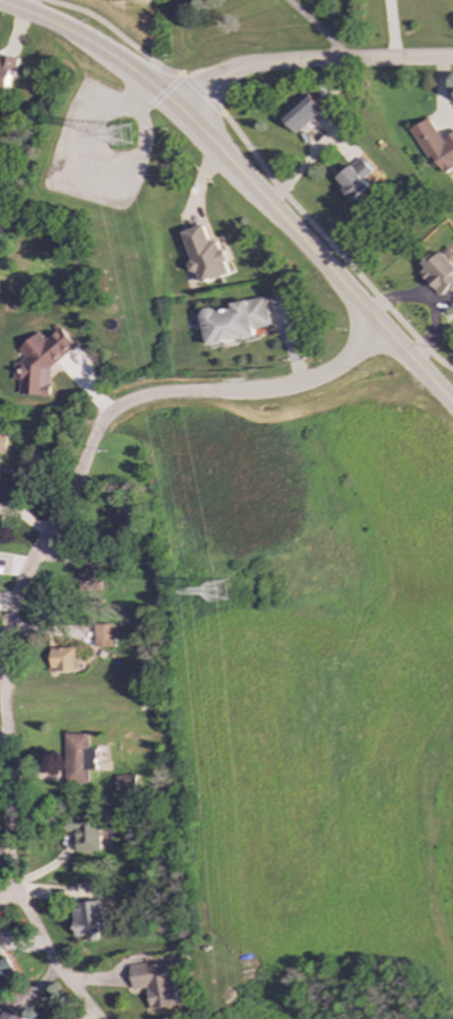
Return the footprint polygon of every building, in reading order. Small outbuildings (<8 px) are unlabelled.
[(0,54),(0,89),(10,91),(17,58),(0,54)] [(281,116),(298,134),(324,109),(307,91),(281,116)] [(443,141),(431,118),(412,128),(435,169),(441,166),(444,172),(452,167),(452,135),(443,141)] [(370,186),(364,180),(373,171),(360,157),(335,181),(354,201),(370,186)] [(183,233),(194,262),(189,263),(192,272),(198,270),(202,284),(231,274),(227,262),(232,260),(228,247),(221,249),(218,240),(211,243),(205,225),(183,233)] [(441,252),(435,259),(433,256),(417,272),(443,297),(452,286),(452,276),(452,263),(441,252)] [(271,326),(266,297),(231,303),(232,308),(201,312),(206,346),(255,338),(254,329),(271,326)] [(19,395),(48,396),(50,366),(75,347),(60,327),(43,340),(38,333),(17,349),(22,354),(19,395)] [(137,524),(129,504),(110,512),(117,531),(137,524)] [(100,563),(86,563),(85,572),(81,572),(81,586),(99,587),(100,563)] [(113,647),(113,626),(94,626),(94,647),(113,647)] [(75,672),(75,648),(50,648),(50,672),(75,672)] [(65,734),(64,783),(89,784),(90,770),(96,770),(96,749),(89,749),(89,735),(65,734)] [(136,776),(116,775),(116,794),(135,794),(136,776)] [(78,832),(79,852),(103,852),(101,815),(68,817),(68,832),(78,832)] [(88,942),(99,940),(98,934),(107,933),(102,901),(73,905),(78,937),(87,936),(88,942)] [(5,973),(13,968),(8,958),(0,962),(0,992),(3,990),(1,985),(9,981),(5,973)] [(130,967),(133,990),(147,987),(151,1009),(177,1005),(171,961),(130,967)] [(7,1008),(0,1016),(0,1018),(19,1018),(7,1008)]
